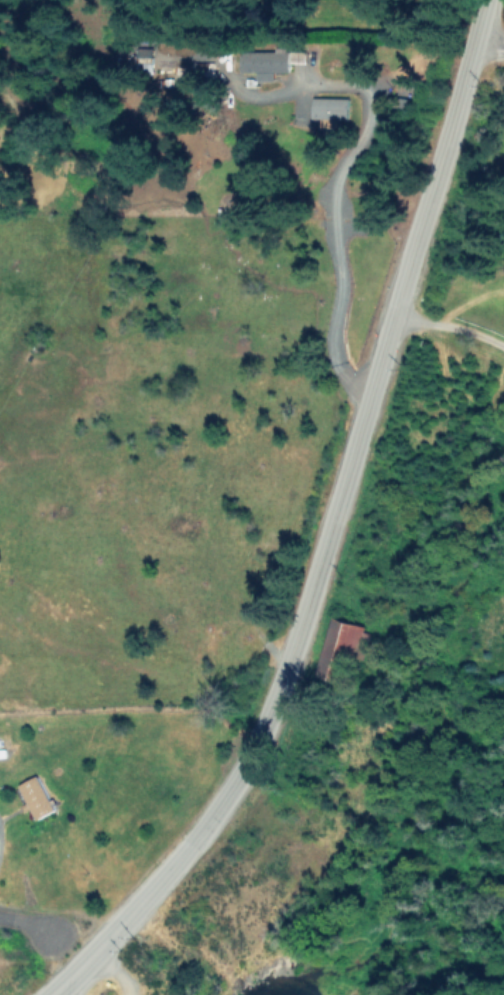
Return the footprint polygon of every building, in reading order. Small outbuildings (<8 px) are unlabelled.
[(273,82),(273,71),(287,72),(288,50),(240,49),(240,76),(253,76),(253,81),(273,82)] [(350,98),(314,97),(314,118),(322,118),(322,127),(340,127),(340,119),(350,119),(350,98)] [(352,620),(330,615),(314,674),(336,679),(352,620)] [(20,783),(34,819),(54,811),(39,775),(20,783)]
